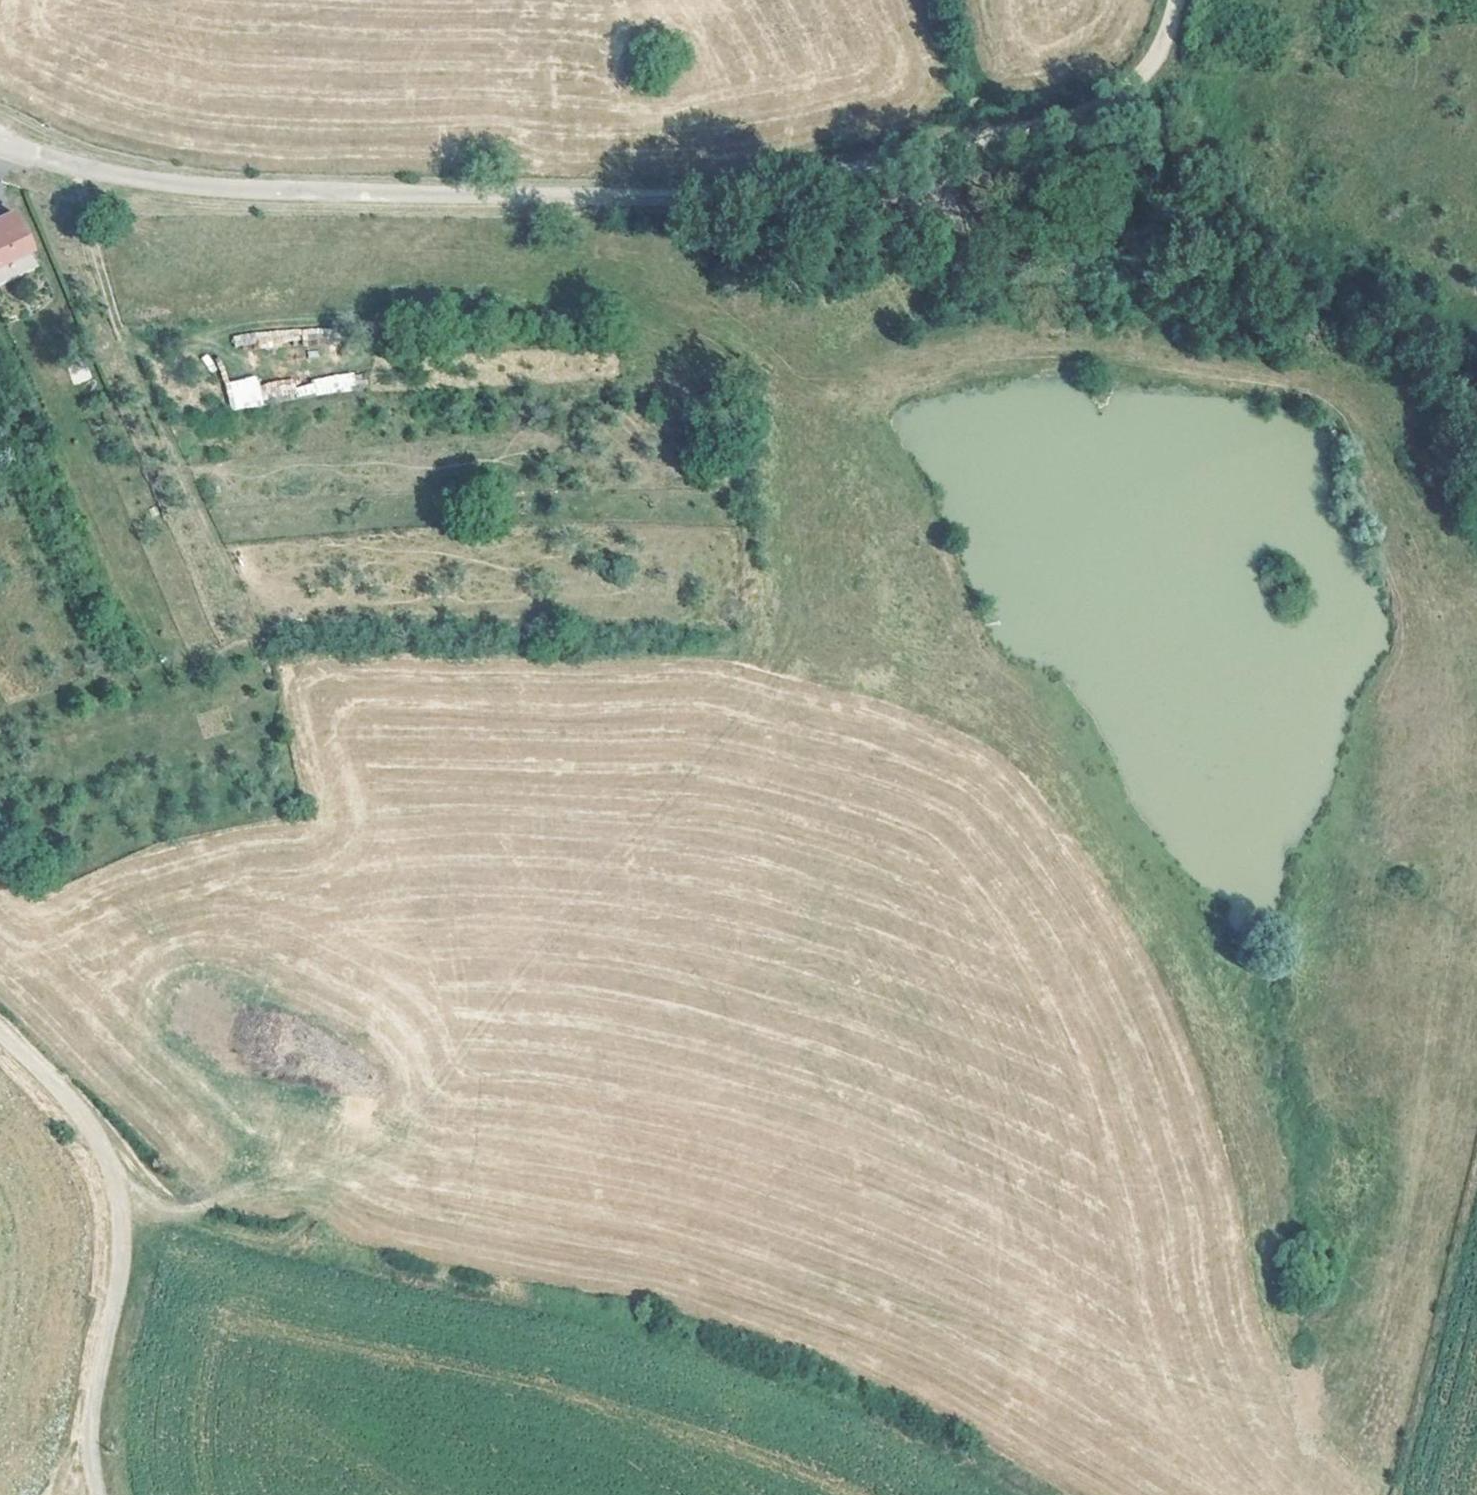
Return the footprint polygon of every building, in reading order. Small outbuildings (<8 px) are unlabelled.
[(36,256),(19,218),(0,226),(0,272),(36,256)] [(40,266),(36,256),(0,272),(0,284),(40,266)] [(258,375),(225,381),(230,411),(264,404),(258,375)]
